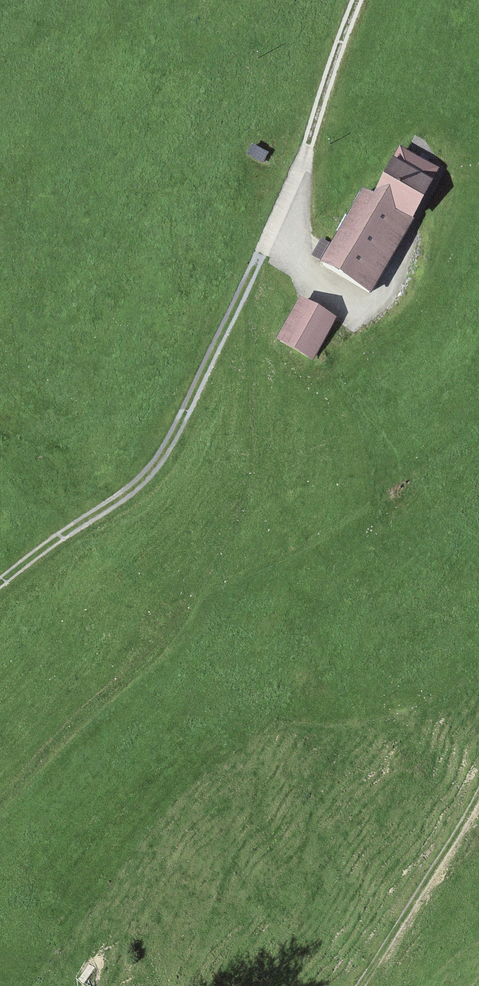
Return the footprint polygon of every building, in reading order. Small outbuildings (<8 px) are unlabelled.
[(386,199),(370,190),(326,267),(376,295),(437,187),(403,169),(386,199)] [(343,321),(308,302),(282,347),(318,367),(343,321)]
